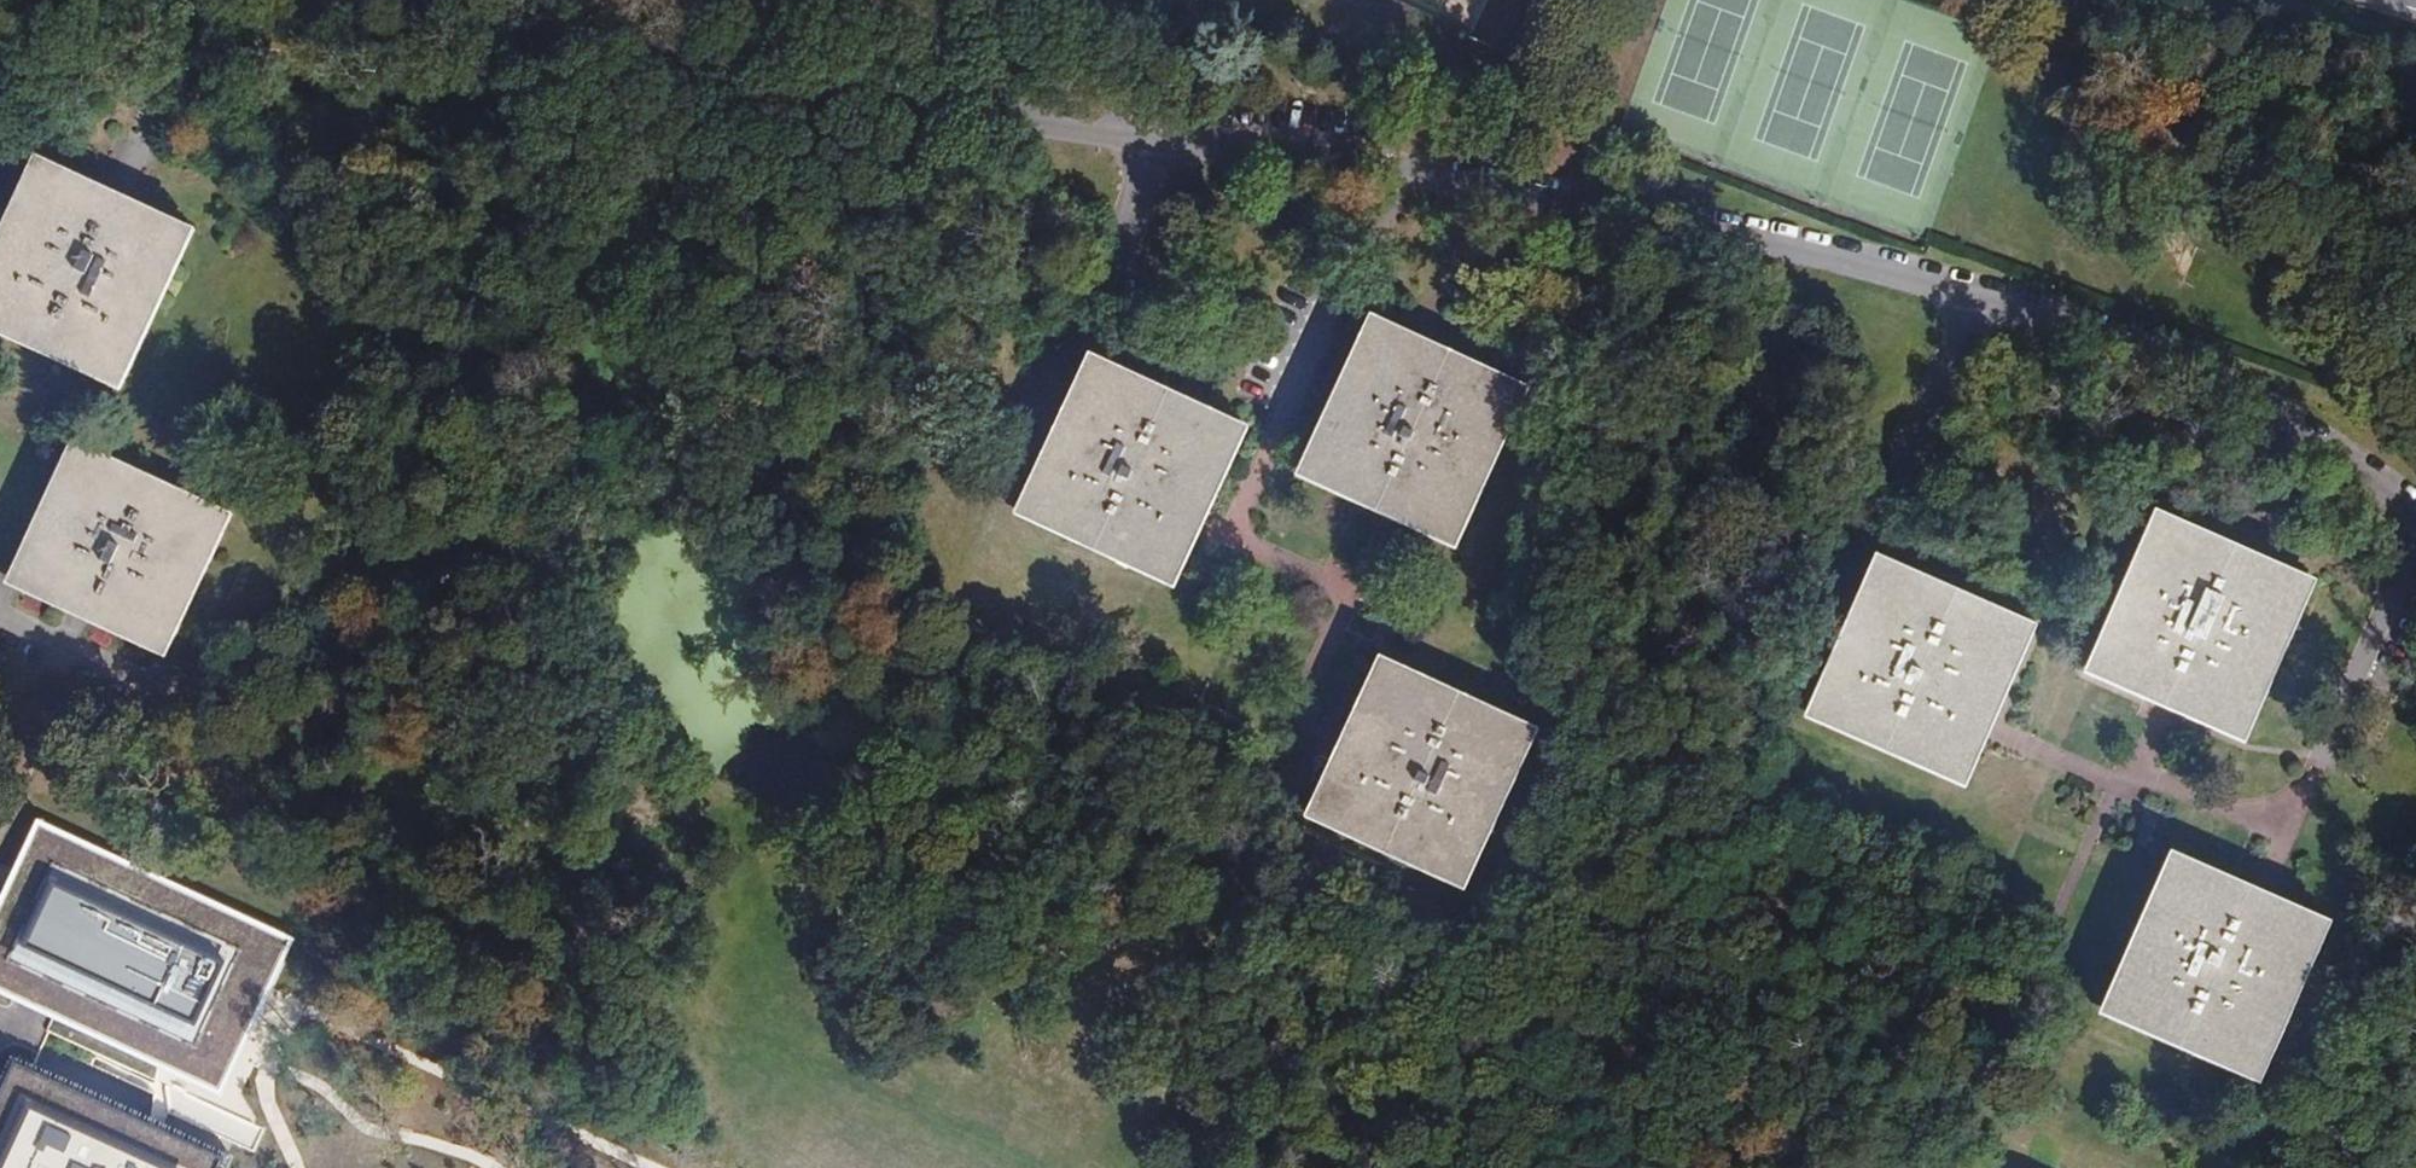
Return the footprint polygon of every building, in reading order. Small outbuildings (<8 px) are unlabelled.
[(180,237),(115,207),(42,173),(0,264),(0,323),(116,376),(180,237)] [(1378,503),(1450,537),(1514,396),(1374,331),(1310,472),(1378,503)] [(1200,502),(1232,433),(1093,368),(1027,512),(1166,576),(1200,502)] [(78,616),(160,656),(233,513),(74,439),(2,586),(78,616)] [(2161,526),(2100,667),(2170,698),(2239,728),(2301,587),(2161,526)] [(1983,716),(2020,633),(1883,572),(1820,713),(1958,773),(1983,716)] [(1460,875),(1524,737),(1386,674),(1354,742),(1320,812),(1460,875)] [(0,897),(0,990),(220,1096),(275,983),(294,941),(37,820),(0,897)] [(2256,1068),(2316,929),(2250,900),(2176,868),(2115,1009),(2256,1068)]
